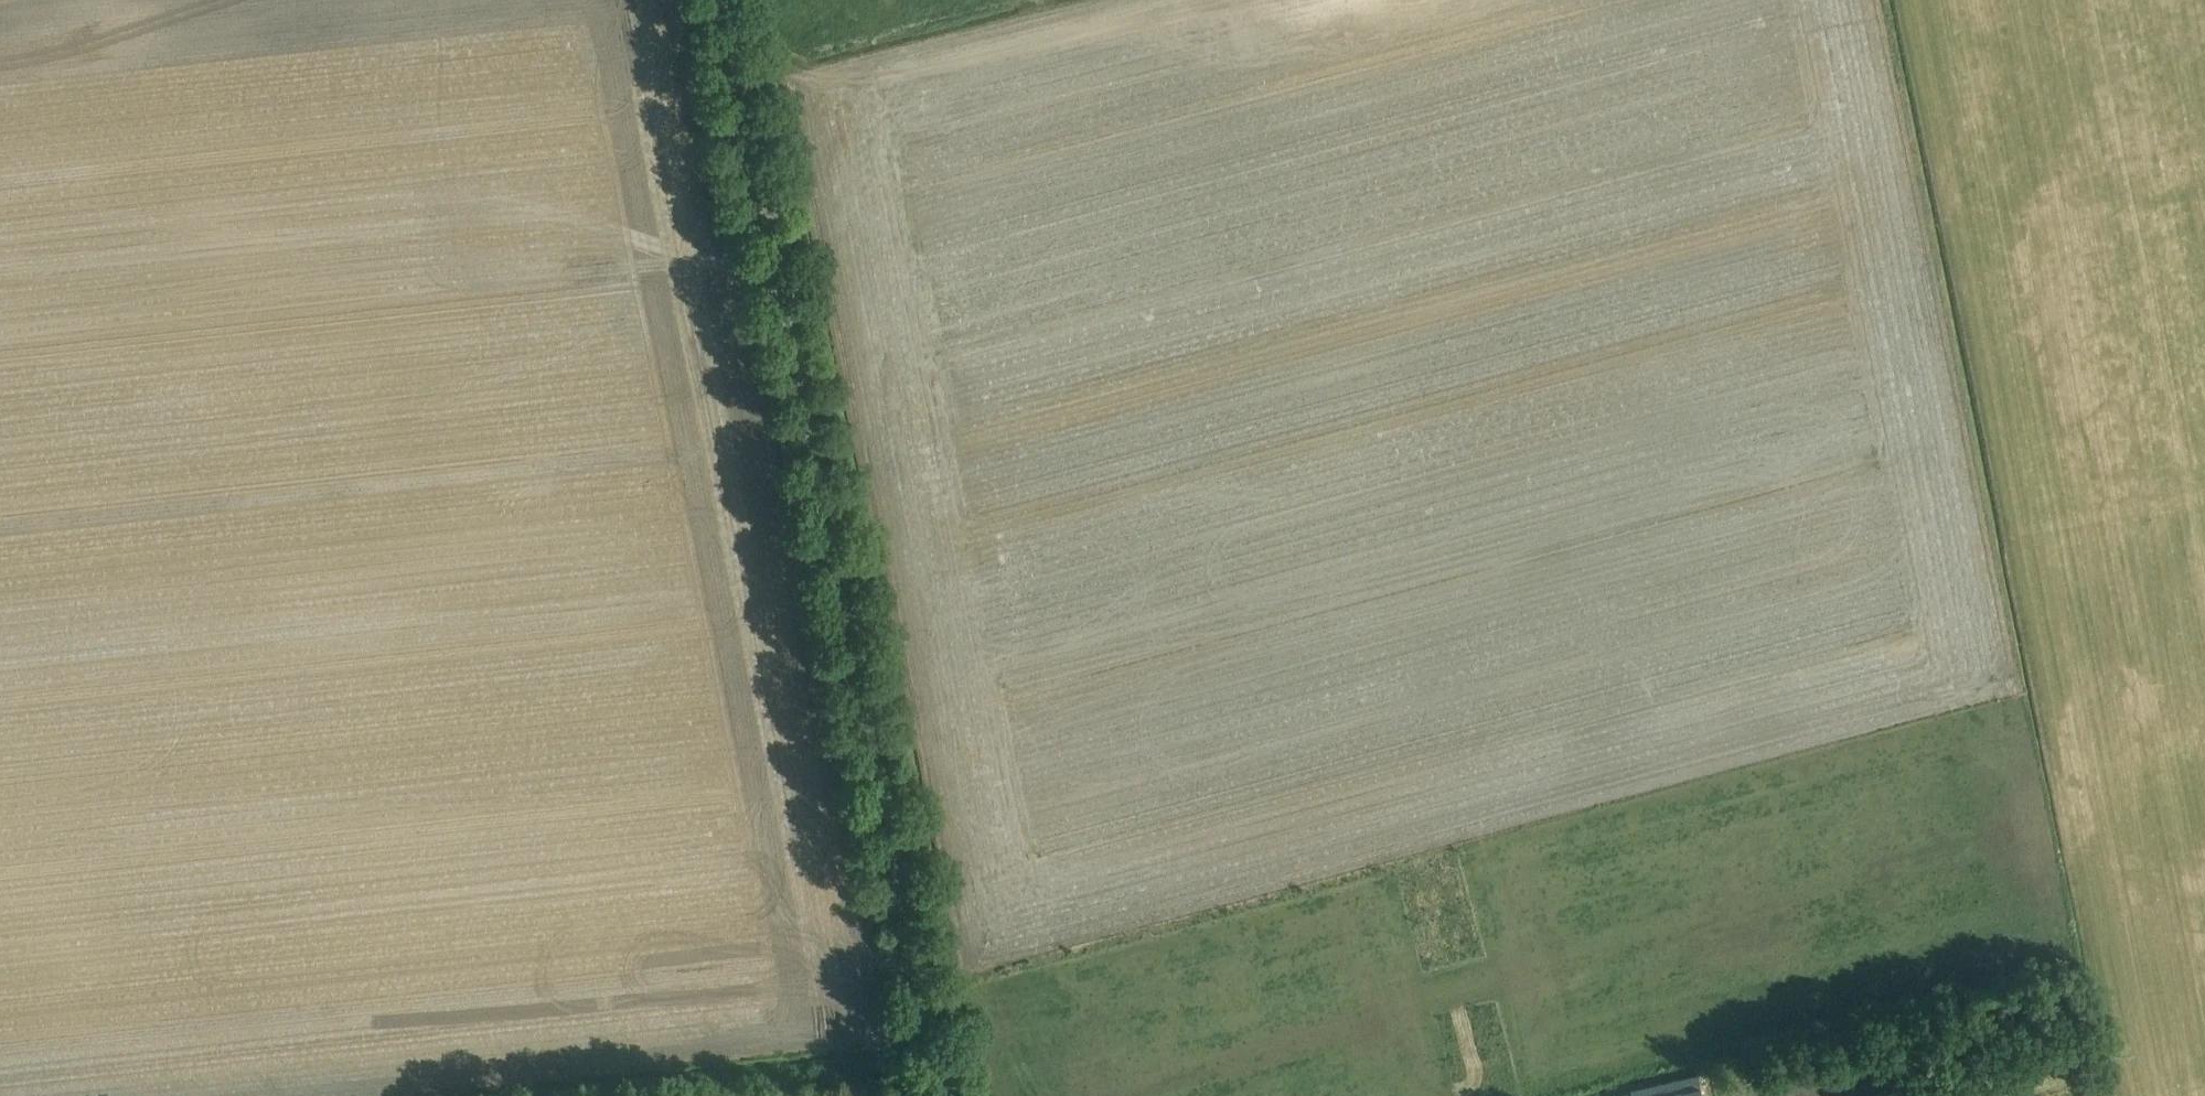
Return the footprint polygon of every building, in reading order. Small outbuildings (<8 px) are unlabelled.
[(1629,1091),(1630,1095),(1701,1095),(1697,1075),(1629,1091)]
